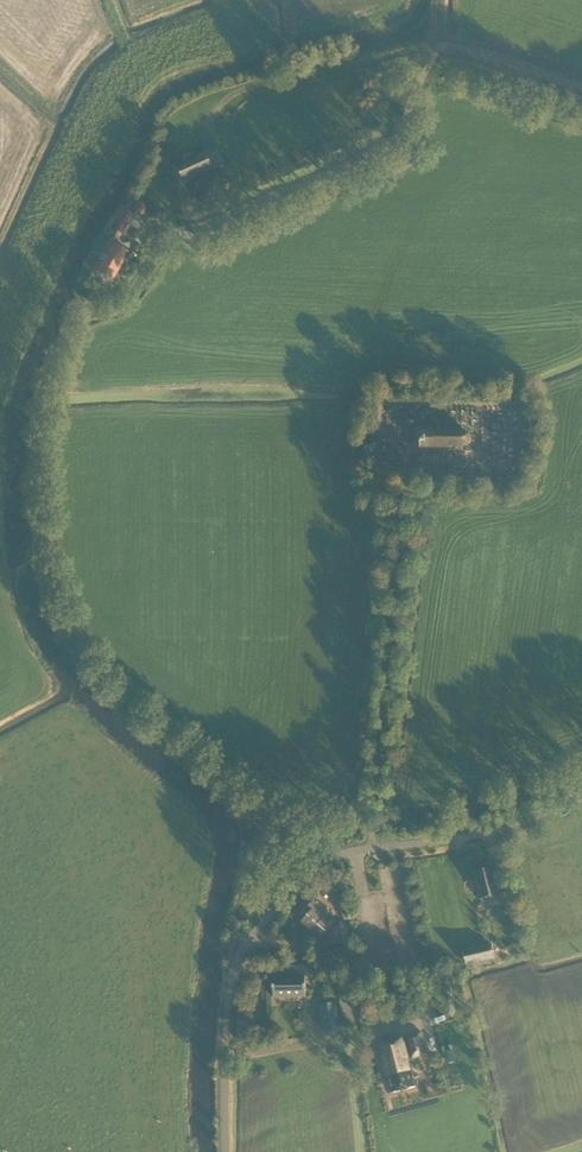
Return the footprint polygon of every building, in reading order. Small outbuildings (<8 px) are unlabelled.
[(196,158),(194,153),(183,157),(186,163),(177,167),(184,183),(214,169),(213,169),(225,164),(218,149),(196,158)] [(132,210),(143,215),(148,206),(137,200),(132,210)] [(125,211),(113,233),(120,237),(132,216),(125,211)] [(95,272),(112,282),(128,253),(112,243),(95,272)] [(468,434),(465,433),(465,432),(453,432),(453,430),(420,430),(420,436),(420,442),(420,448),(451,448),(451,447),(465,447),(465,445),(468,444),(470,442),(471,439),(470,436),(468,434)] [(475,873),(482,899),(498,895),(492,869),(475,873)] [(332,900),(341,908),(345,903),(336,895),(332,900)] [(301,921),(319,937),(321,939),(327,932),(330,934),(324,941),(327,944),(344,943),(350,935),(337,923),(333,927),(321,916),(326,910),(315,899),(304,910),(308,914),(301,921)] [(290,976),(272,977),(273,998),(305,997),(305,976),(314,976),(314,966),(290,966),(290,976)] [(336,1002),(320,1005),(325,1032),(341,1029),(336,1002)] [(412,1060),(428,1056),(423,1034),(378,1045),(386,1077),(389,1077),(393,1093),(416,1088),(412,1071),(414,1070),(412,1060)]
